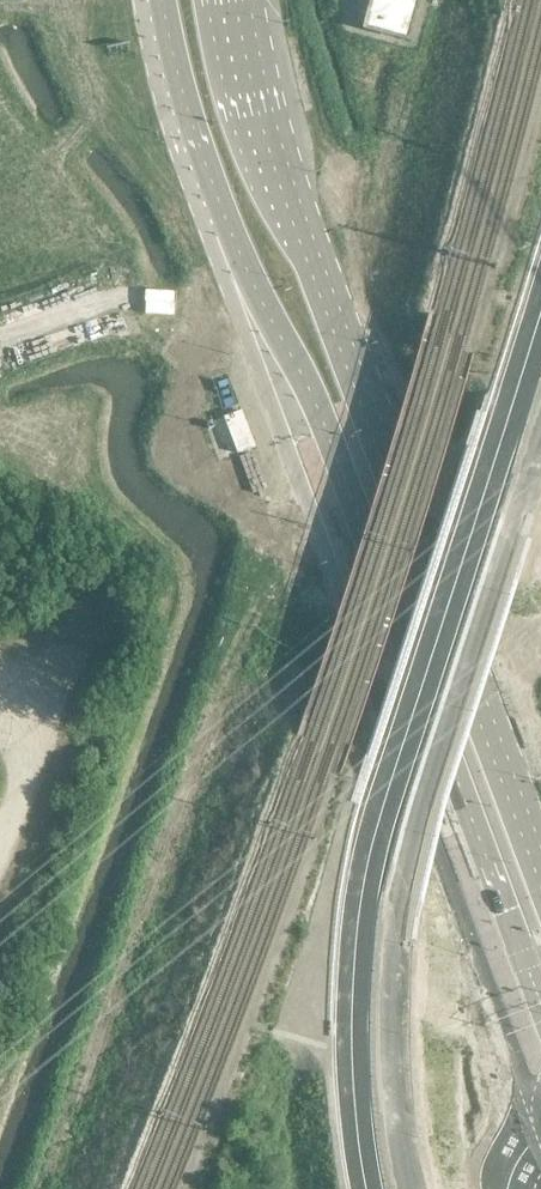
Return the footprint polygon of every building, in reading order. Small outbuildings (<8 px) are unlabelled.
[(363,29),(409,41),(419,0),(371,0),(363,29)] [(251,403),(200,422),(220,475),(271,456),(251,403)]
